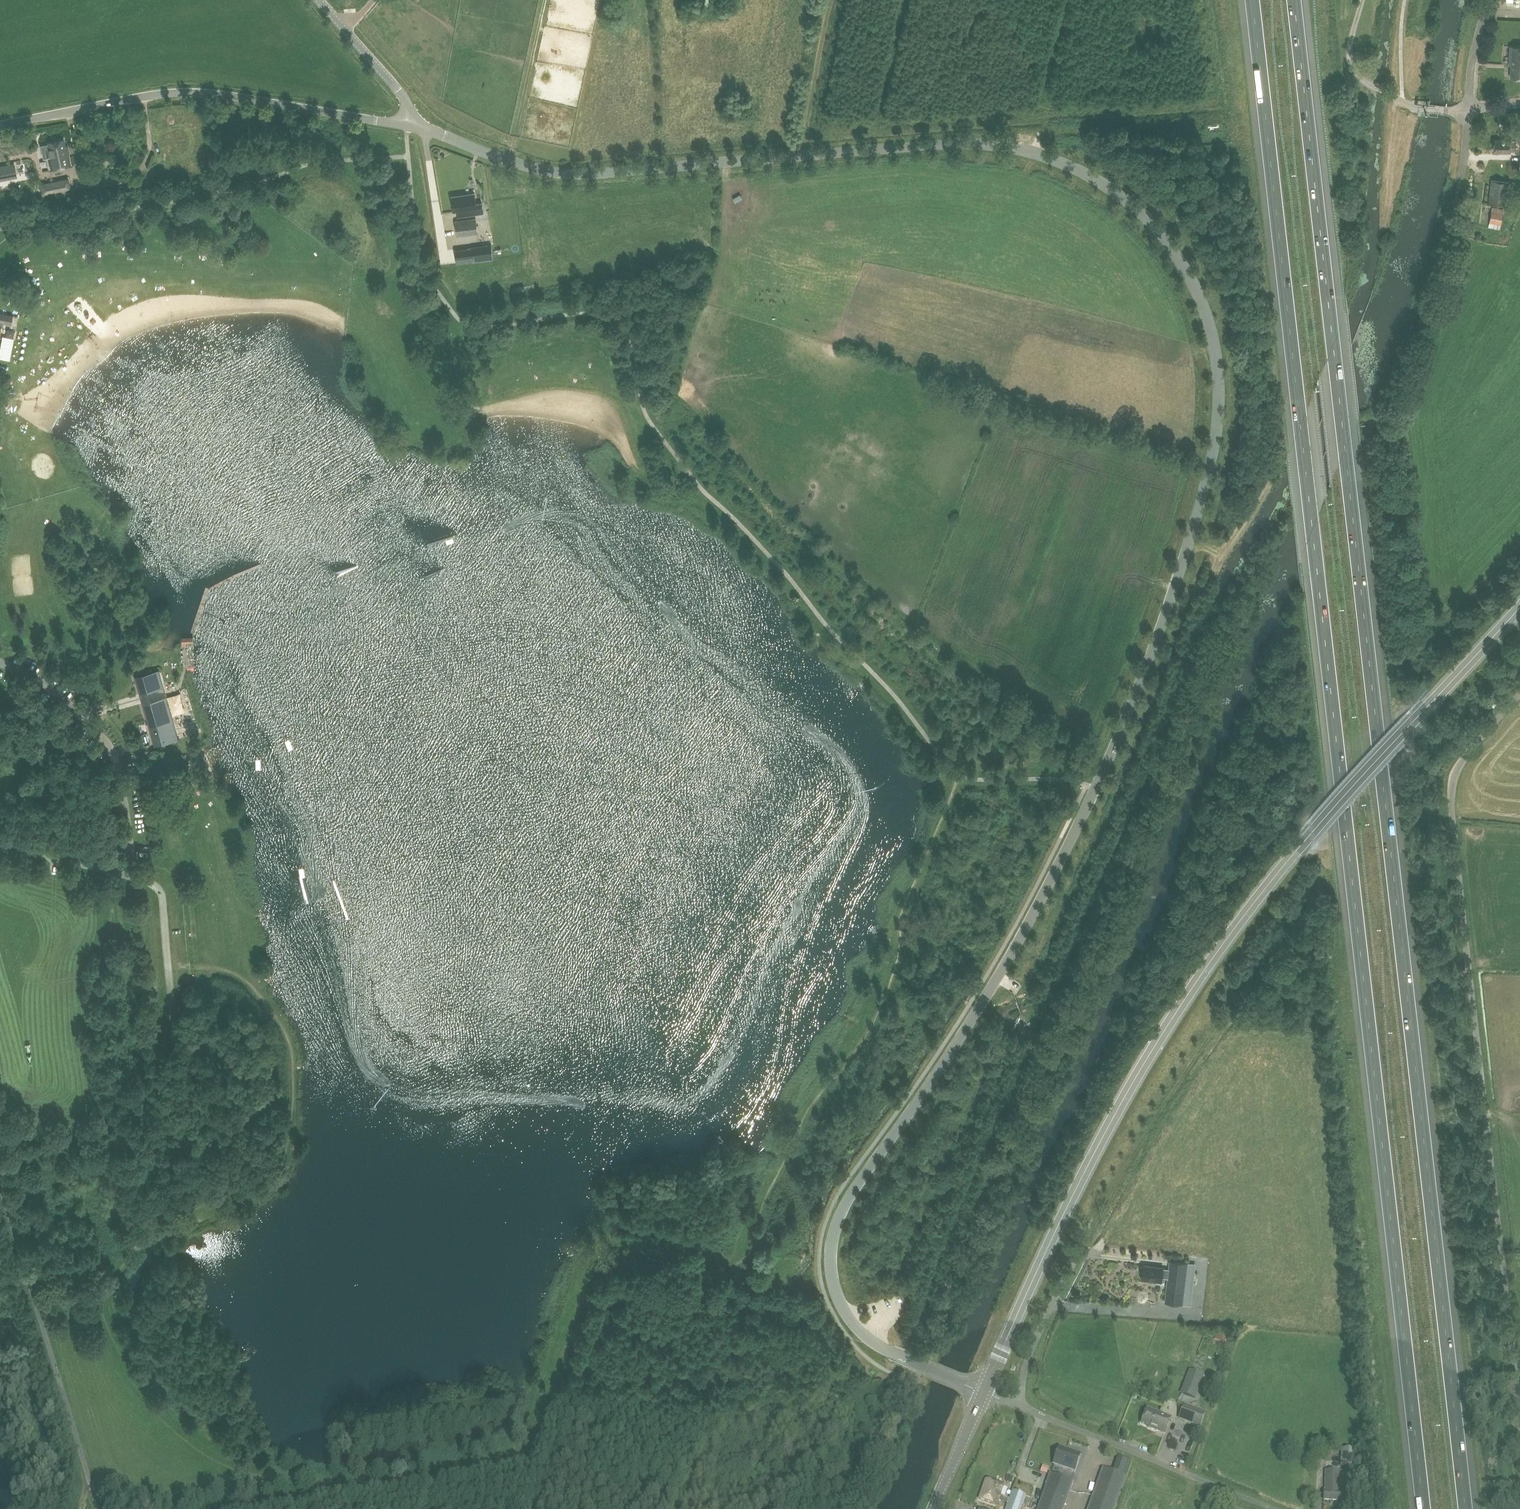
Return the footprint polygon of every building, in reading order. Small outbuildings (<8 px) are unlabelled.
[(1519,77),(1519,46),(1510,46),(1509,65),(1510,65),(1510,77),(1519,77)] [(1510,150),(1516,150),(1516,152),(1519,152),(1519,130),(1516,130),(1516,139),(1510,139),(1510,140),(1495,140),(1495,151),(1510,151),(1510,150)] [(63,139),(46,143),(49,155),(48,156),(50,169),(71,165),(68,153),(69,153),(67,145),(65,146),(63,139)] [(76,153),(78,163),(85,162),(84,152),(76,153)] [(15,164),(0,167),(0,180),(17,176),(15,164)] [(39,184),(41,194),(70,188),(67,178),(39,184)] [(1489,203),(1506,205),(1509,182),(1492,180),(1489,203)] [(470,215),(469,210),(477,209),(474,193),(451,196),(453,211),(457,211),(457,216),(470,215)] [(1500,229),(1504,209),(1492,207),(1488,227),(1500,229)] [(478,233),(476,218),(455,220),(457,236),(478,233)] [(473,261),(493,258),(491,243),(471,246),(473,261)] [(3,323),(10,324),(12,315),(0,312),(0,328),(0,327),(2,327),(3,323)] [(193,638),(182,638),(182,647),(186,646),(186,644),(193,644),(193,638)] [(135,676),(140,693),(152,690),(148,673),(135,676)] [(175,740),(163,697),(142,703),(154,746),(175,740)] [(1163,1267),(1162,1267),(1143,1266),(1143,1268),(1141,1267),(1141,1268),(1140,1272),(1141,1273),(1142,1273),(1141,1279),(1161,1281),(1162,1277),(1168,1277),(1165,1301),(1183,1303),(1187,1263),(1169,1261),(1169,1269),(1163,1268),(1163,1267)] [(1191,1371),(1182,1393),(1195,1398),(1204,1376),(1191,1371)] [(1205,1413),(1185,1405),(1180,1418),(1200,1426),(1205,1413)] [(1157,1429),(1166,1432),(1171,1418),(1148,1409),(1142,1423),(1150,1426),(1149,1427),(1157,1430),(1157,1429)] [(1081,1455),(1058,1447),(1053,1463),(1075,1471),(1081,1455)] [(1355,1466),(1355,1461),(1356,1449),(1341,1449),(1341,1466),(1355,1466)] [(1103,1468),(1088,1508),(1114,1508),(1126,1476),(1103,1468)] [(1345,1471),(1326,1471),(1325,1491),(1324,1491),(1324,1500),(1346,1500),(1346,1491),(1345,1491),(1345,1471)] [(1037,1508),(1063,1508),(1073,1481),(1050,1473),(1037,1508)] [(1359,1473),(1351,1473),(1350,1485),(1358,1485),(1359,1473)] [(1006,1508),(1021,1508),(1026,1495),(1012,1490),(1009,1499),(1000,1496),(1003,1485),(986,1479),(979,1499),(997,1505),(998,1500),(1008,1503),(1006,1508)]
